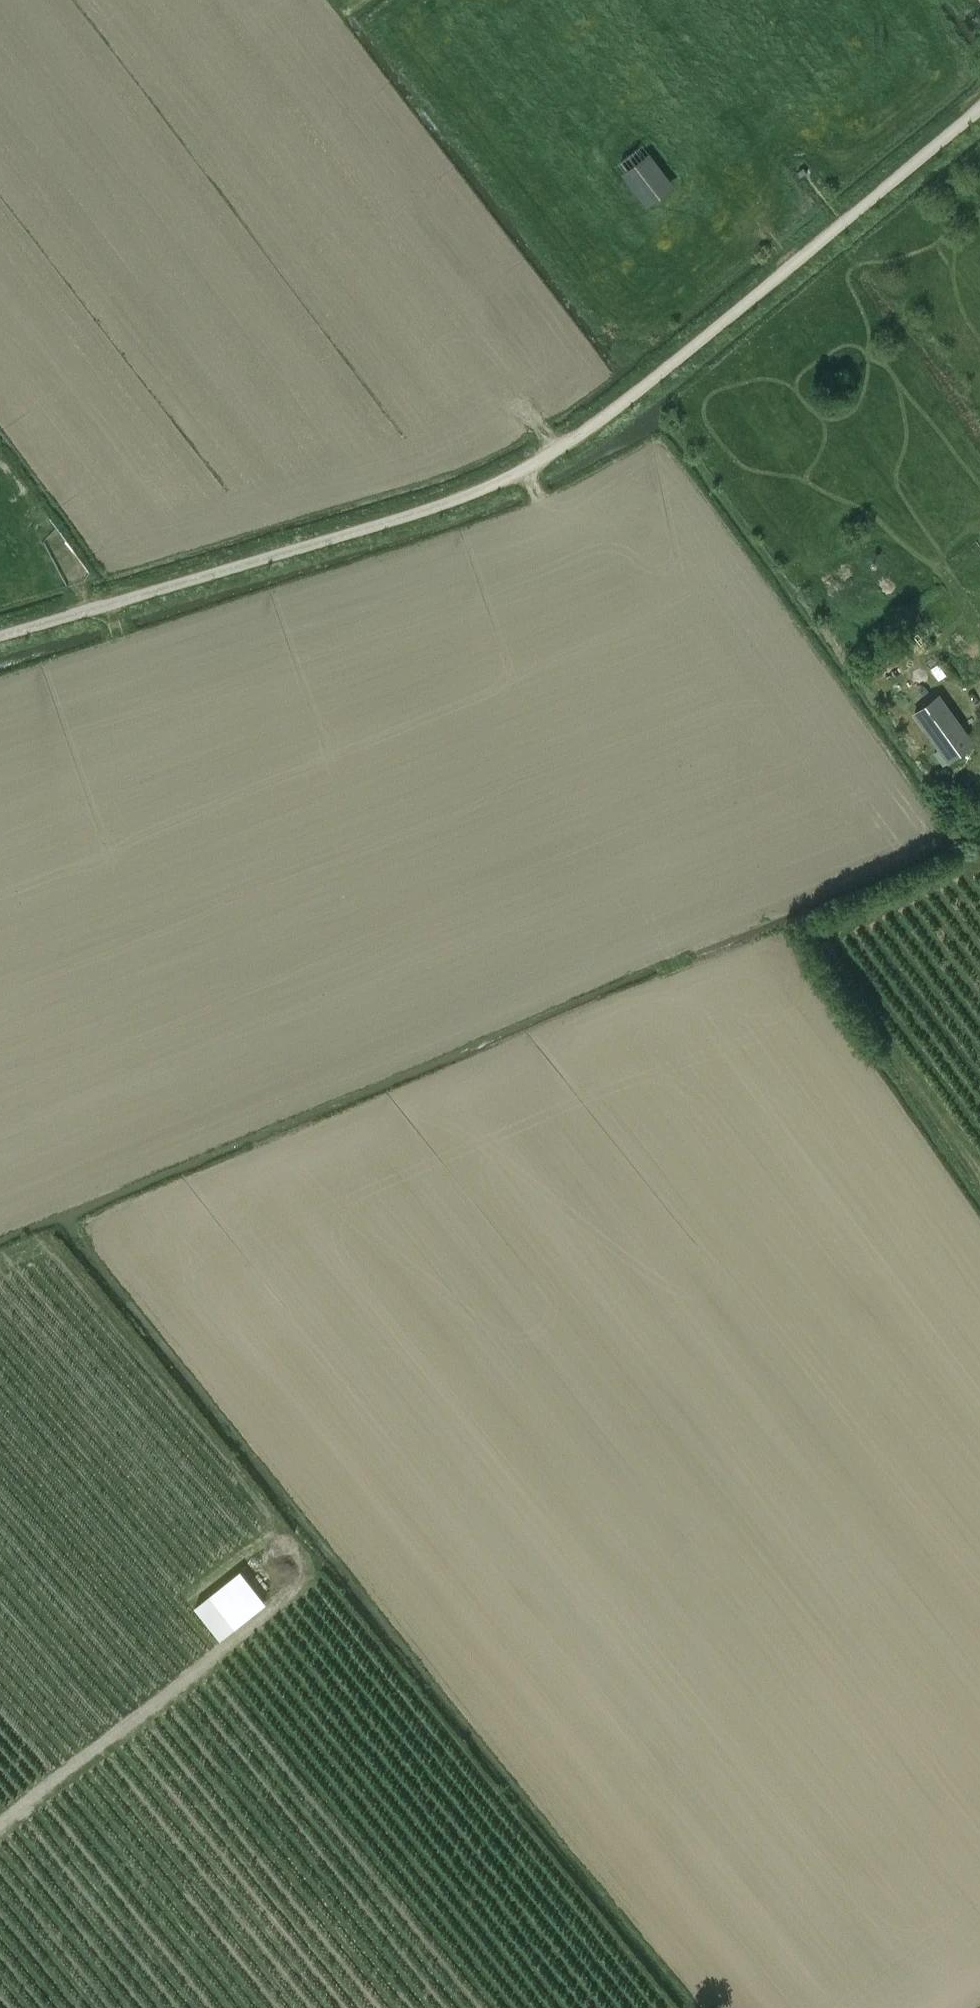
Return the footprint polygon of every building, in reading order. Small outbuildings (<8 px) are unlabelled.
[(669,189),(645,158),(629,170),(653,201),(669,189)] [(974,744),(938,694),(914,711),(949,761),(974,744)] [(240,1565),(192,1601),(218,1636),(266,1601),(240,1565)]
